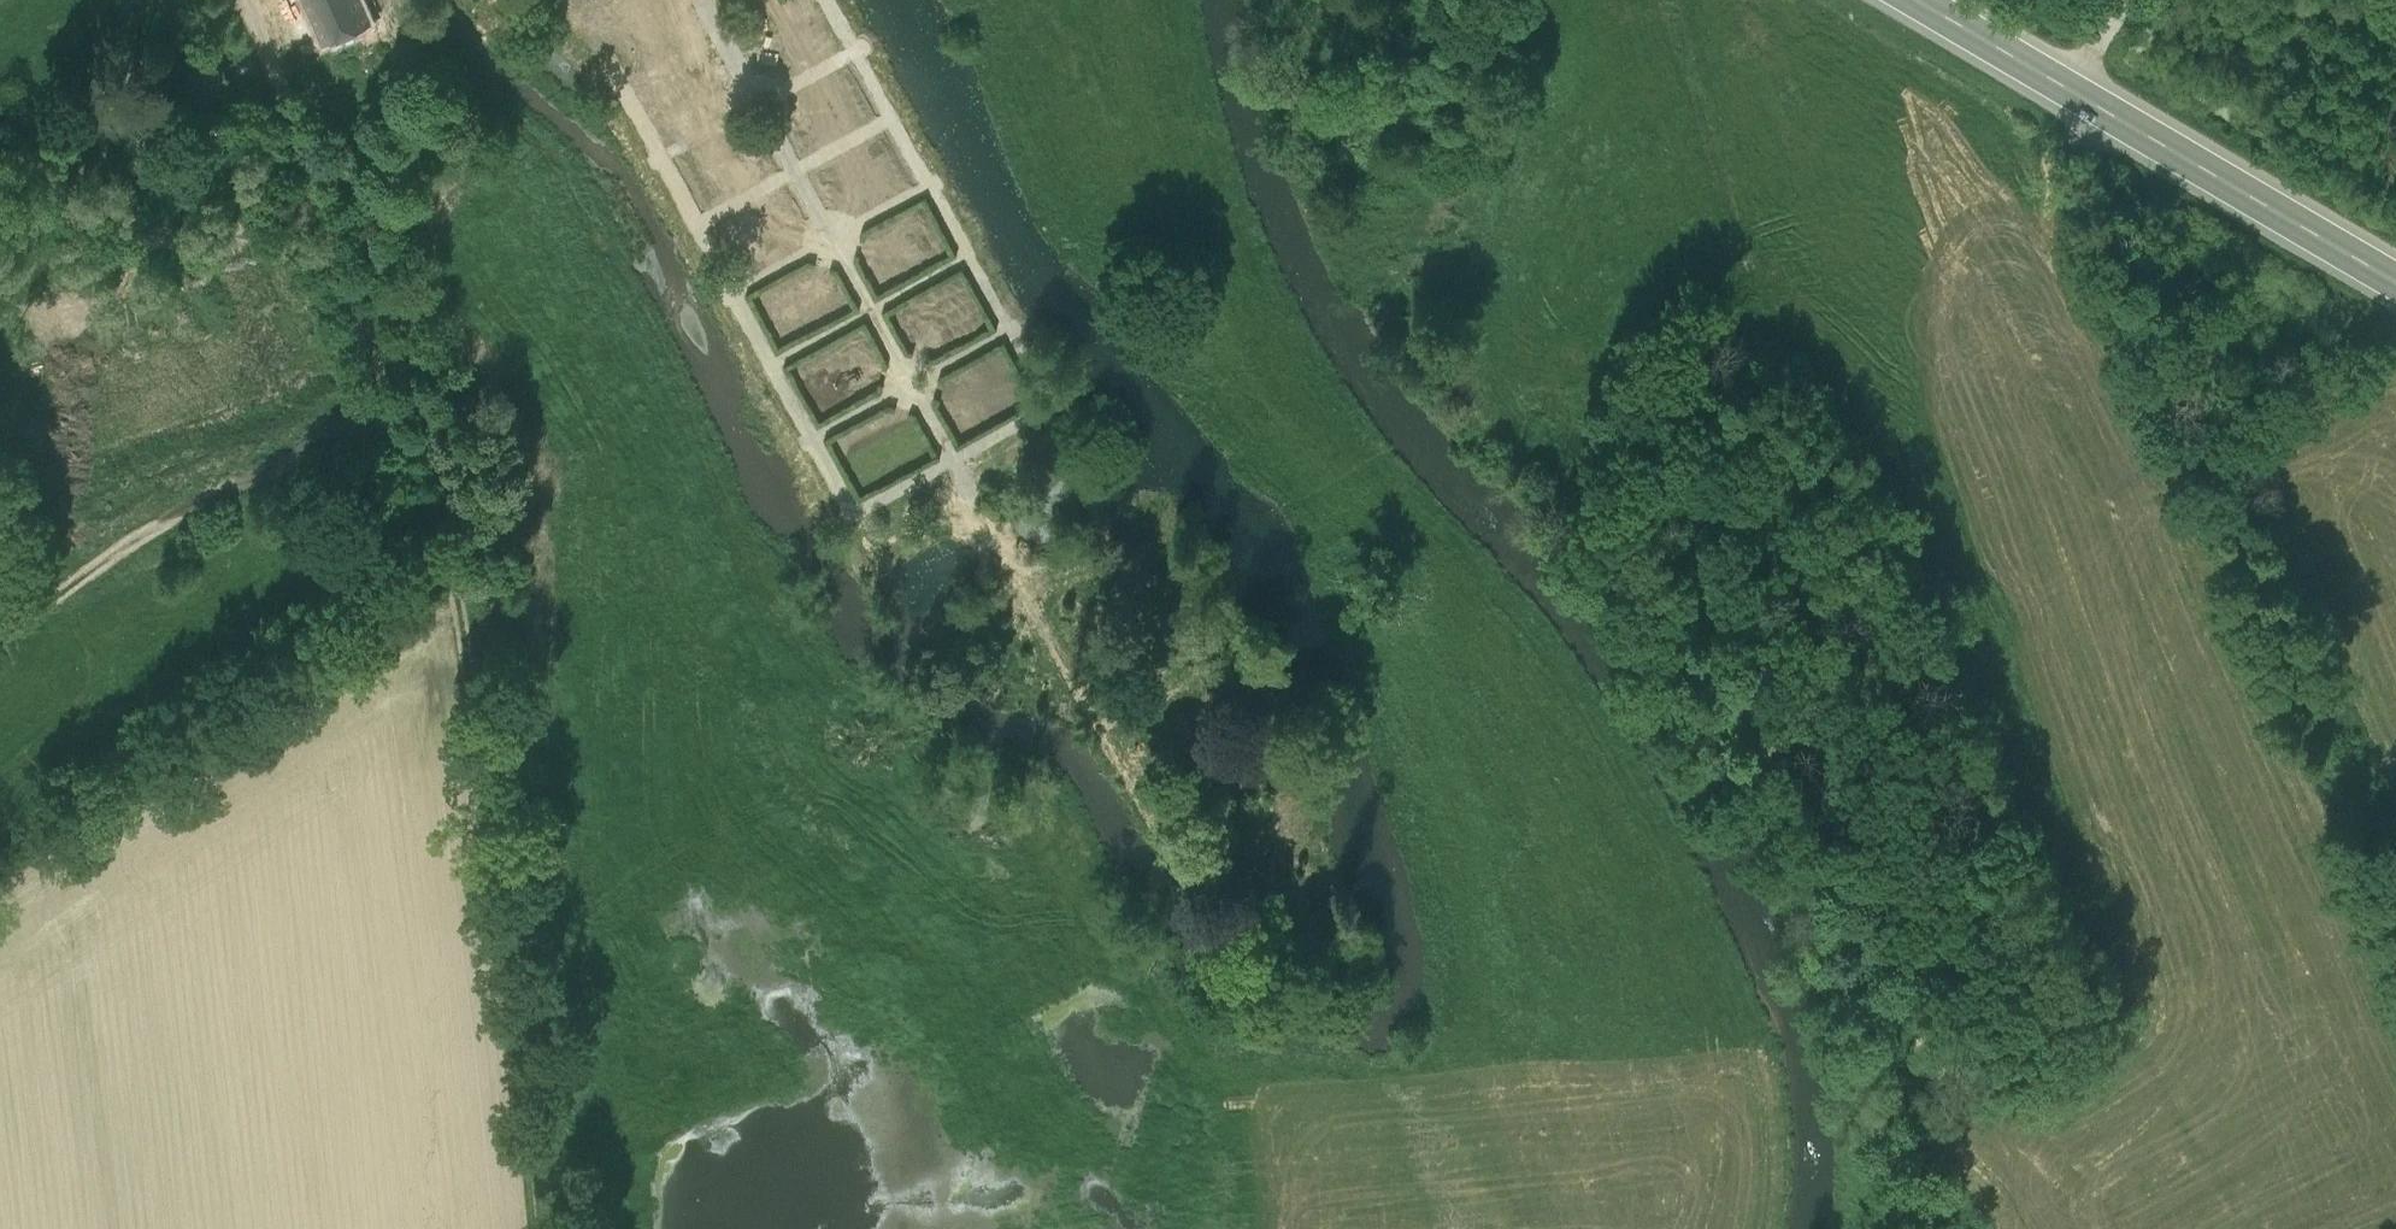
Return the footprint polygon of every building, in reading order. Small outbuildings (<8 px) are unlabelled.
[(325,43),(371,22),(360,0),(305,0),(325,43)]
